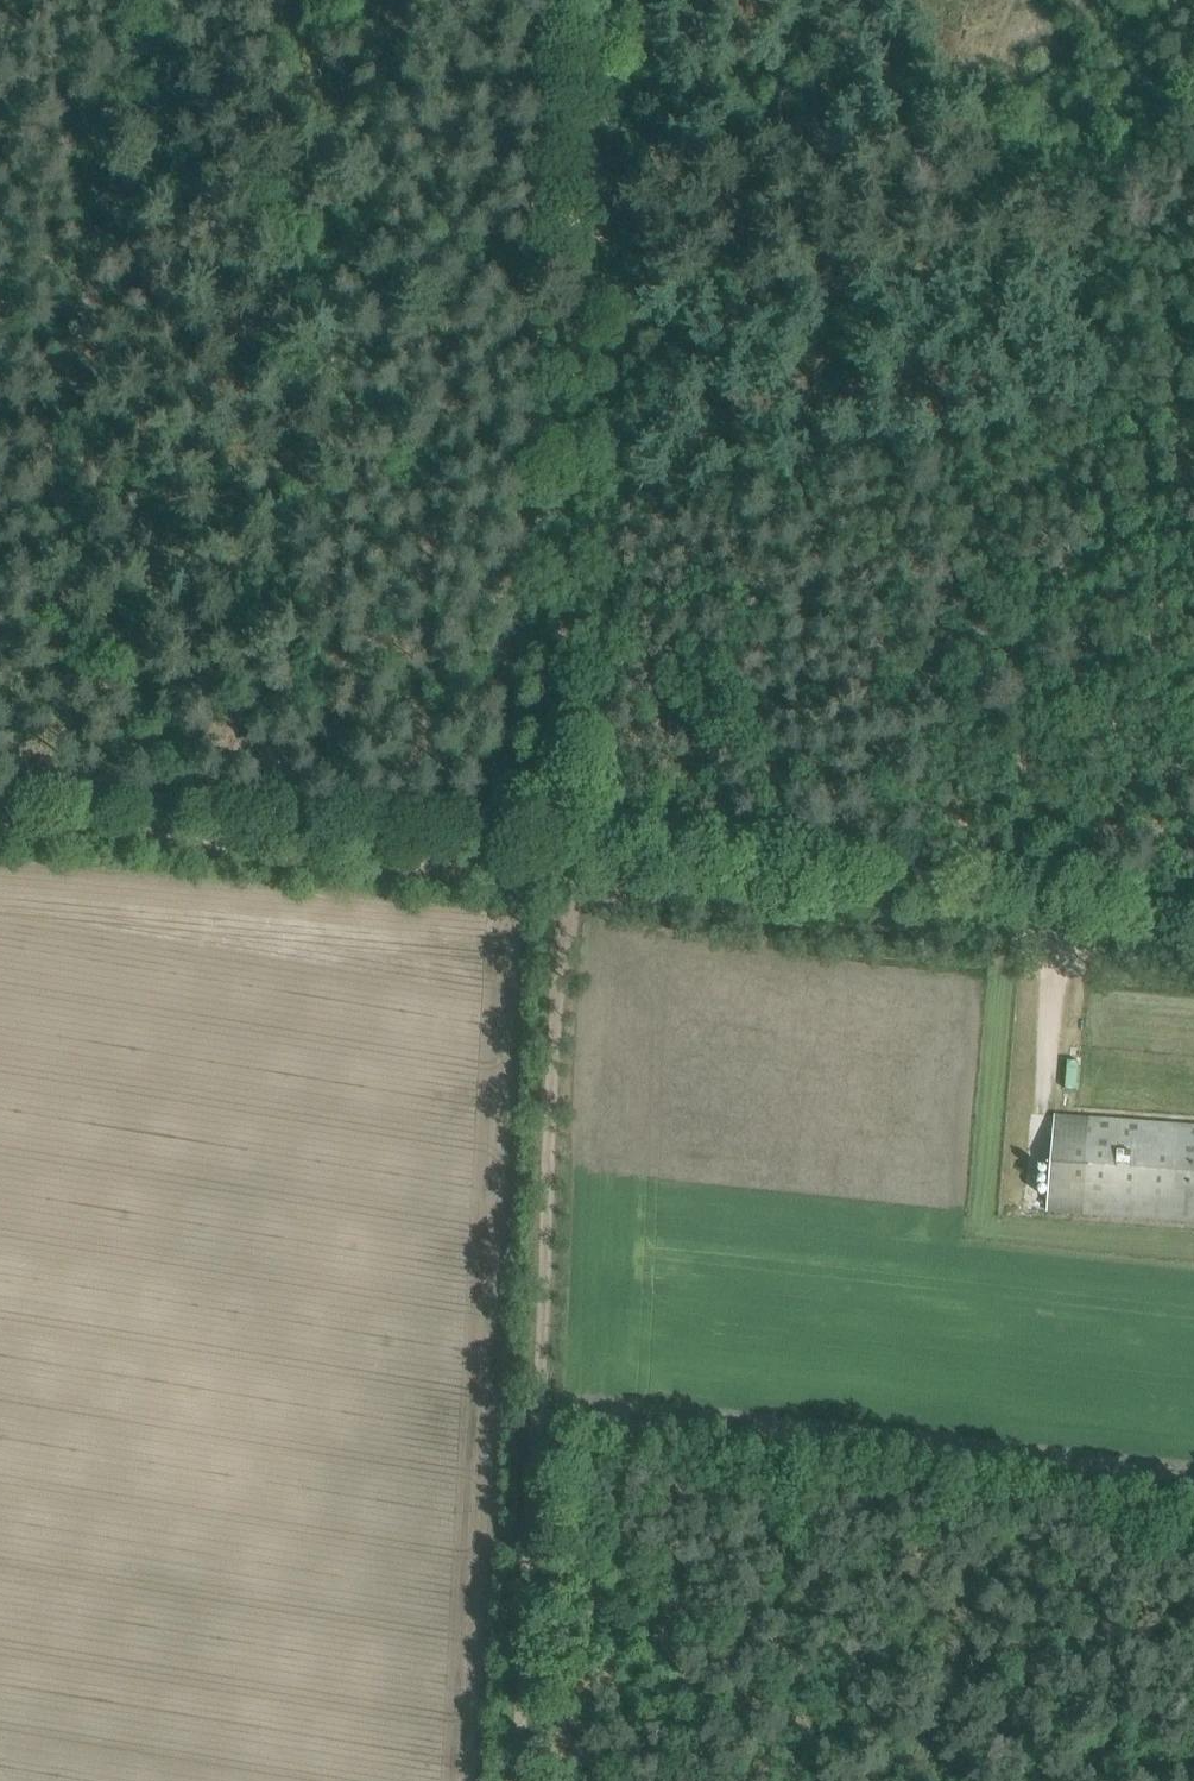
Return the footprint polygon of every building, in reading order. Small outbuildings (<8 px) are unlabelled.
[(1056,1116),(1048,1210),(1193,1221),(1193,1126),(1056,1116)]
